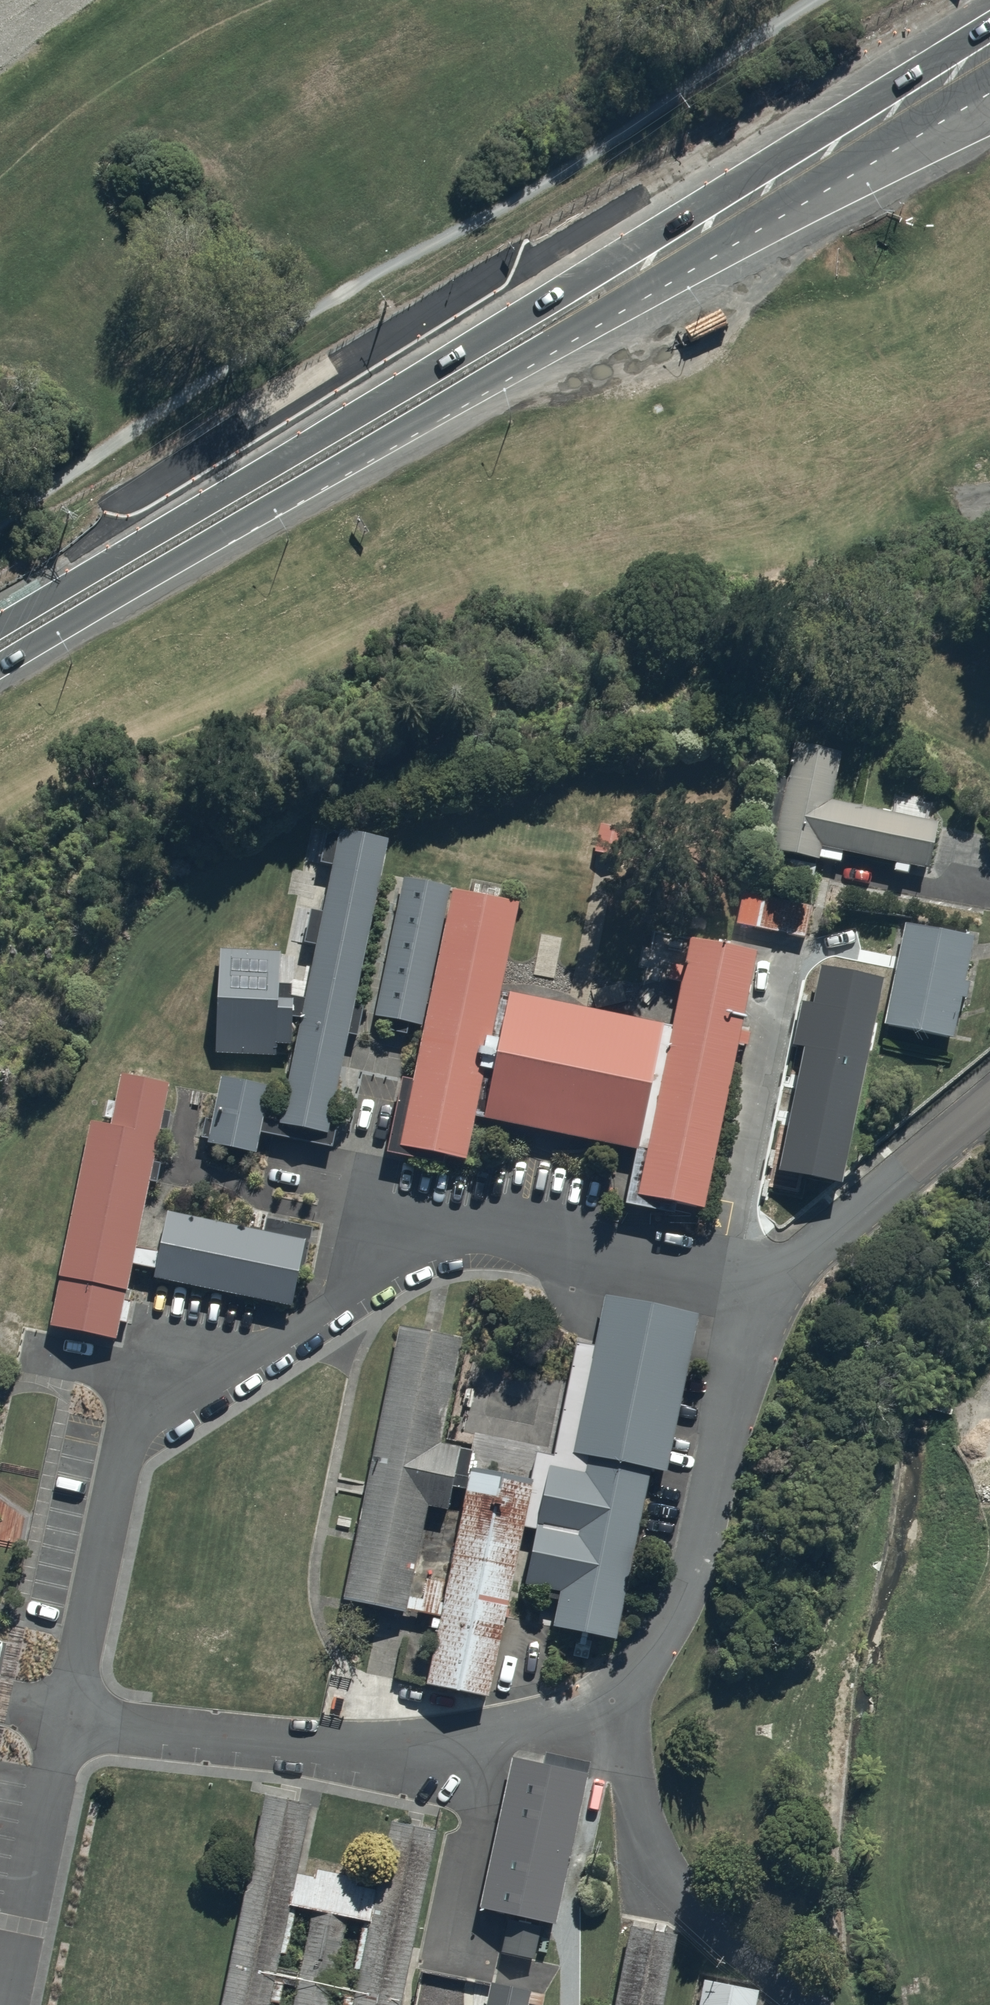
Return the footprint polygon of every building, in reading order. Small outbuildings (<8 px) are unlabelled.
[(792,732),(768,841),(840,857),(842,846),(927,865),(938,814),(831,790),(842,743),(792,732)] [(350,1001),(386,830),(339,820),(337,828),(324,825),(318,855),(329,857),(320,904),(309,902),(302,936),(312,938),(278,1103),(266,1101),(271,1077),(219,1067),(204,1138),(255,1148),(259,1128),(332,1143),(338,1115),(327,1112),(345,1025),(354,1027),(359,1002),(350,1001)] [(419,1035),(449,888),(405,879),(374,1025),(419,1035)] [(519,903),(454,890),(400,1149),(465,1162),(519,903)] [(736,926),(804,935),(809,900),(741,891),(736,926)] [(978,939),(906,924),(885,1026),(957,1041),(978,939)] [(755,941),(688,930),(668,1017),(636,1141),(623,1195),(698,1208),(755,941)] [(222,946),(217,1049),(273,1051),(274,1036),(287,1037),(289,979),(274,978),(276,949),(222,946)] [(881,970),(821,959),(813,997),(800,994),(792,1039),(803,1041),(779,1166),(841,1178),(881,970)] [(668,1017),(507,984),(482,1109),(636,1141),(668,1017)] [(119,1344),(168,1077),(118,1068),(109,1115),(88,1111),(48,1331),(119,1344)] [(263,1224),(165,1204),(150,1277),(291,1305),(309,1221),(265,1212),(263,1224)] [(691,1313),(602,1295),(593,1338),(573,1334),(550,1446),(533,1443),(528,1472),(519,1521),(530,1523),(519,1578),(556,1586),(548,1622),(613,1636),(649,1458),(661,1461),(691,1313)] [(463,1342),(394,1328),(338,1597),(407,1612),(428,1510),(444,1513),(458,1446),(442,1442),(463,1342)] [(528,1472),(469,1461),(426,1680),(486,1692),(519,1521),(528,1472)] [(539,1759),(511,1754),(482,1905),(552,1919),(589,1758),(545,1748),(539,1759)] [(263,1794),(219,2004),(265,2004),(287,1899),(293,1867),(307,1803),(263,1794)] [(390,1813),(375,1885),(369,1914),(350,2004),(397,2004),(435,1822),(390,1813)] [(314,1871),(293,1867),(287,1899),(311,1903),(347,1911),(369,1914),(375,1885),(355,1881),(356,1872),(315,1864),(314,1871)] [(347,1911),(311,1903),(289,2004),(327,2004),(347,1911)] [(538,1920),(506,1915),(500,1951),(532,1956),(538,1920)] [(630,1920),(612,2004),(657,2004),(673,1928),(630,1920)] [(489,1977),(483,2004),(524,2004),(528,1984),(489,1977)] [(700,1979),(694,2004),(758,2004),(761,1991),(700,1979)]
